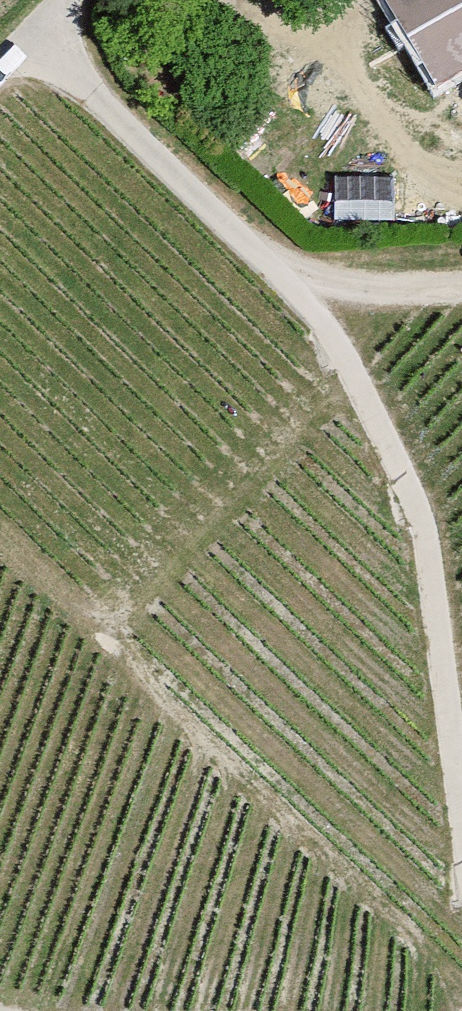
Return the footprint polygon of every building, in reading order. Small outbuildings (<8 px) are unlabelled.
[(428,82),(461,63),(461,0),(383,0),(428,82)]
